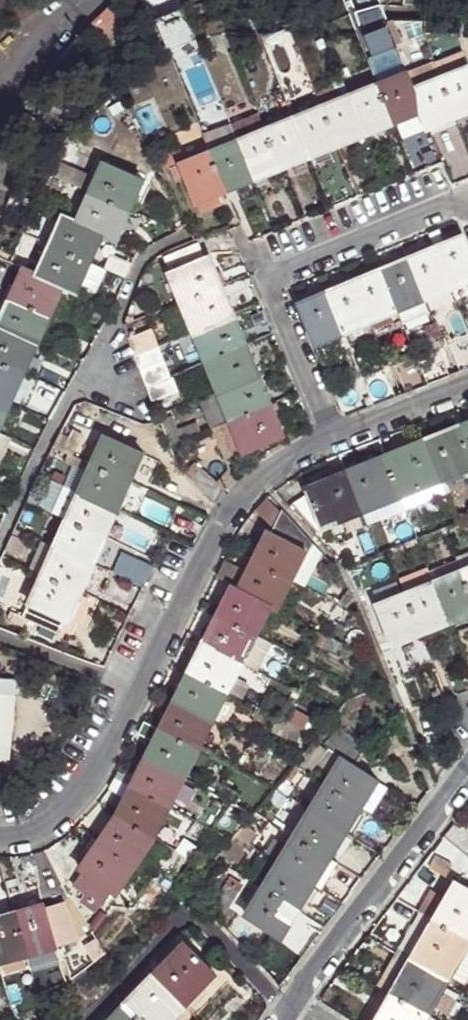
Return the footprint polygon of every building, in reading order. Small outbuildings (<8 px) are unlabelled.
[(422,0),(398,0),(397,7),(421,10),(422,0)] [(421,10),(444,12),(445,0),(422,0),(421,10)] [(110,6),(88,25),(107,46),(128,27),(110,6)] [(436,79),(467,66),(461,49),(429,62),(436,79)] [(429,62),(405,72),(412,88),(436,79),(429,62)] [(199,211),(218,203),(214,193),(420,110),(426,127),(467,111),(467,66),(436,79),(412,88),(405,72),(184,159),(179,161),(185,175),(199,211)] [(143,73),(148,81),(156,76),(151,67),(143,73)] [(185,175),(179,161),(184,159),(180,149),(168,153),(177,178),(185,175)] [(10,196),(21,169),(0,160),(0,191),(10,196)] [(37,341),(49,312),(62,286),(74,290),(101,233),(116,239),(143,178),(104,162),(77,222),(64,216),(36,274),(23,267),(0,318),(0,421),(8,403),(20,378),(37,341)] [(61,166),(57,182),(88,190),(93,174),(61,166)] [(10,196),(0,191),(0,217),(10,196)] [(315,341),(467,280),(467,248),(463,236),(300,301),(315,341)] [(168,270),(202,257),(197,241),(163,257),(168,270)] [(111,248),(103,269),(125,278),(133,257),(111,248)] [(207,253),(202,257),(168,270),(219,391),(244,451),(283,434),(207,253)] [(49,312),(37,341),(49,347),(62,318),(49,312)] [(127,337),(134,356),(158,346),(151,328),(127,337)] [(451,345),(461,373),(467,370),(467,338),(451,345)] [(158,346),(134,356),(140,370),(163,360),(158,346)] [(404,396),(450,379),(439,349),(392,367),(404,396)] [(163,360),(140,370),(147,387),(170,378),(163,360)] [(170,378),(147,387),(150,396),(178,390),(173,376),(170,378)] [(35,385),(20,378),(8,403),(23,410),(35,385)] [(224,459),(244,451),(219,391),(199,399),(224,459)] [(161,421),(170,445),(181,440),(172,417),(161,421)] [(411,490),(467,468),(467,422),(304,486),(308,494),(320,526),(411,490)] [(10,436),(0,431),(0,458),(10,436)] [(100,434),(51,549),(39,577),(27,604),(66,621),(141,451),(100,434)] [(79,443),(61,434),(54,448),(72,457),(79,443)] [(411,490),(417,504),(467,485),(467,468),(411,490)] [(214,504),(222,490),(200,471),(189,480),(214,504)] [(34,491),(28,504),(39,509),(45,496),(34,491)] [(322,530),(320,526),(308,494),(293,503),(316,532),(322,530)] [(252,508),(271,530),(279,516),(263,498),(252,508)] [(271,530),(270,532),(305,550),(308,541),(282,511),(279,516),(271,530)] [(305,550),(270,532),(267,530),(246,573),(238,586),(231,582),(230,586),(136,773),(131,784),(116,816),(80,867),(82,868),(113,890),(114,890),(153,835),(224,692),(230,680),(238,665),(252,636),(269,602),(276,606),(289,581),(305,550)] [(395,537),(398,545),(407,541),(404,534),(395,537)] [(12,537),(5,552),(20,558),(27,544),(12,537)] [(39,577),(51,549),(38,543),(26,571),(39,577)] [(315,555),(305,550),(289,581),(299,586),(315,555)] [(467,566),(467,555),(453,561),(457,570),(467,566)] [(338,560),(344,567),(351,564),(351,558),(343,556),(338,560)] [(238,586),(246,573),(227,563),(218,579),(230,586),(231,582),(238,586)] [(457,570),(432,580),(404,591),(399,593),(376,602),(374,603),(388,643),(467,611),(467,566),(457,570)] [(404,591),(432,580),(428,569),(400,581),(404,591)] [(373,591),(376,602),(399,593),(396,583),(373,591)] [(347,602),(340,615),(329,608),(320,623),(331,629),(337,621),(342,624),(345,619),(348,621),(356,608),(347,602)] [(60,636),(66,621),(27,604),(21,619),(60,636)] [(267,644),(252,636),(238,665),(253,672),(267,644)] [(313,652),(324,657),(329,646),(319,641),(313,652)] [(343,653),(329,646),(324,657),(338,664),(343,653)] [(245,688),(230,680),(224,692),(239,699),(245,688)] [(381,692),(346,707),(351,718),(386,702),(381,692)] [(9,765),(15,696),(0,695),(0,761),(9,765)] [(298,732),(281,725),(275,736),(293,744),(298,732)] [(327,860),(376,780),(349,764),(359,754),(340,731),(323,749),(339,758),(244,915),(281,937),(327,860)] [(316,747),(298,770),(311,780),(328,757),(316,747)] [(254,774),(266,753),(257,749),(246,769),(254,774)] [(131,784),(136,773),(124,767),(119,778),(131,784)] [(295,774),(284,787),(290,791),(300,778),(295,774)] [(385,786),(376,780),(327,860),(336,866),(385,786)] [(252,830),(229,858),(239,867),(262,838),(252,830)] [(195,843),(167,884),(176,889),(206,851),(195,843)] [(451,867),(430,855),(421,867),(443,880),(451,867)] [(113,890),(82,868),(74,884),(101,904),(113,890)] [(239,892),(224,883),(207,910),(220,923),(239,892)] [(455,884),(445,903),(440,909),(412,959),(377,1019),(426,1019),(448,980),(467,945),(467,891),(455,884)] [(440,909),(445,903),(429,894),(426,901),(440,909)] [(396,951),(412,959),(440,909),(426,901),(396,951)] [(63,902),(42,906),(54,944),(54,946),(79,939),(63,902)] [(42,906),(42,904),(0,916),(0,961),(54,944),(42,906)] [(212,971),(182,942),(106,1019),(165,1019),(212,971)] [(448,980),(459,986),(467,971),(467,945),(448,980)]
